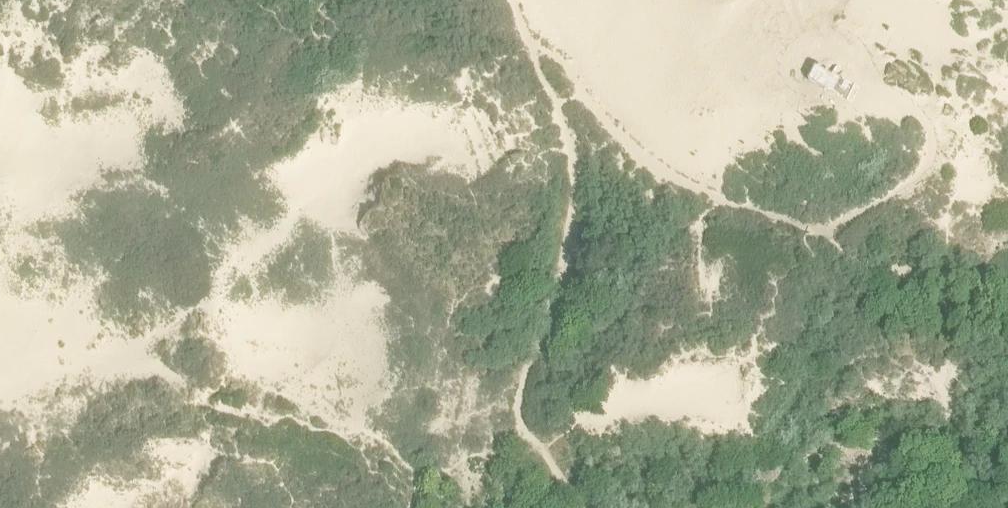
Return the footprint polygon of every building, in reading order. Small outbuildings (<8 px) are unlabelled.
[(783,38),(774,40),(768,49),(770,59),(777,64),(786,64),(792,55),(795,51),(790,42),(783,38)]
